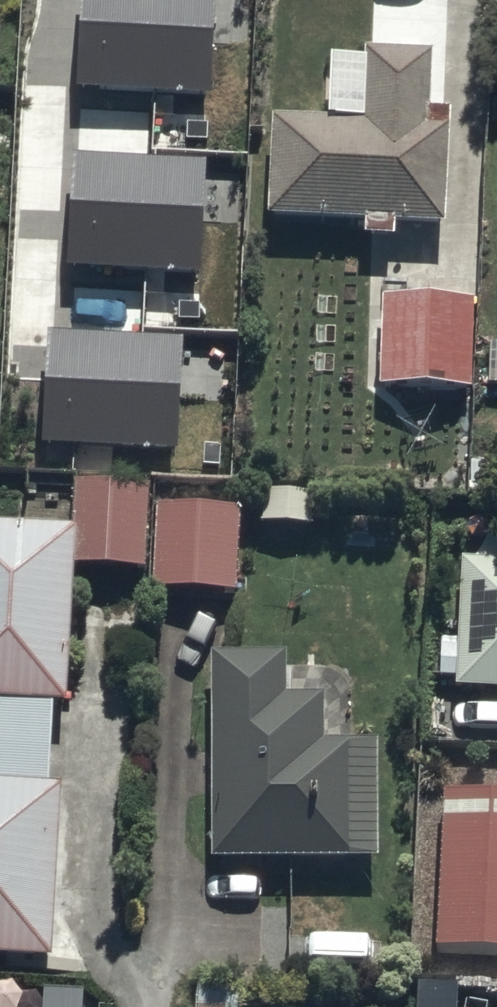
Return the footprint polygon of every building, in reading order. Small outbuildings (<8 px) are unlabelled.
[(77,84),(209,90),(214,0),(81,0),(77,84)] [(430,51),(360,48),(357,119),(267,115),(263,219),(443,227),(448,110),(428,109),(430,51)] [(204,157),(74,149),(67,263),(197,271),(204,157)] [(471,306),(378,304),(376,393),(469,395),(471,306)] [(182,334),(47,327),(41,440),(177,446),(182,334)] [(188,485),(151,485),(149,597),(235,599),(237,511),(187,510),(188,485)] [(78,533),(75,574),(144,575),(147,491),(72,488),(67,532),(78,533)] [(0,528),(0,965),(51,967),(61,792),(50,792),(54,711),(68,712),(75,574),(78,533),(67,532),(0,528)] [(461,553),(447,702),(496,705),(496,555),(461,553)] [(286,657),(212,658),(213,865),(378,864),(377,748),(324,748),(324,700),(286,700),(286,657)]
